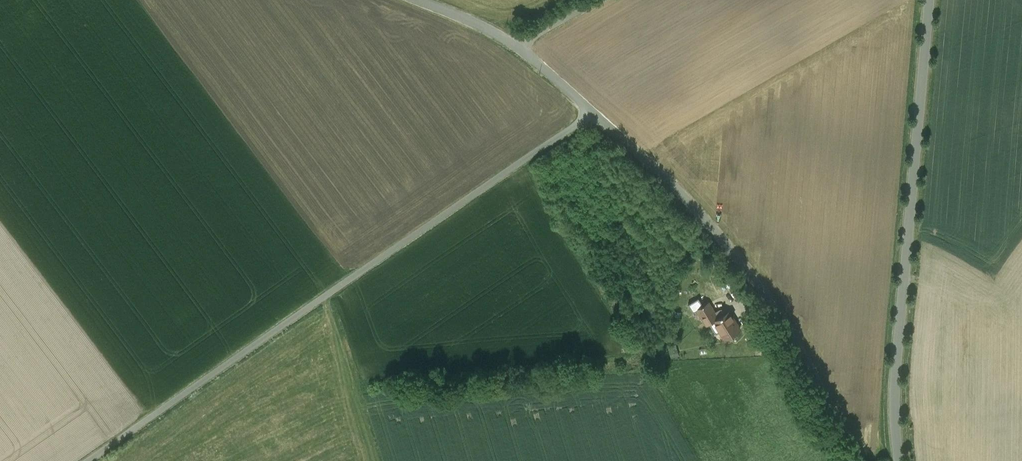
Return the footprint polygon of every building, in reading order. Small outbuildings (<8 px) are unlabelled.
[(708,303),(697,310),(706,325),(713,321),(718,318),(708,303)] [(729,311),(722,315),(720,316),(718,318),(713,321),(725,339),(740,329),(729,311)]
